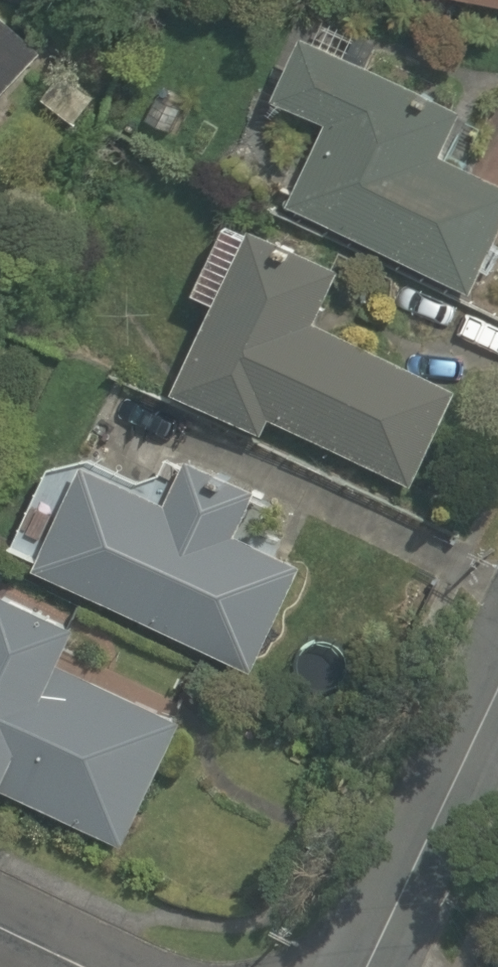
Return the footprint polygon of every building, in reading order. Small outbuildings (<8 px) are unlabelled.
[(49,47),(0,1),(0,98),(49,47)] [(477,110),(355,50),(321,34),(279,121),(313,137),(280,204),(475,299),(497,252),(497,173),(456,152),(477,110)] [(337,277),(250,237),(178,393),(274,437),(280,423),(409,483),(452,390),(314,326),(337,277)] [(36,567),(256,666),(306,553),(250,528),(263,499),(181,462),(166,496),(85,460),(36,567)] [(126,848),(164,769),(179,776),(209,712),(105,663),(115,642),(0,587),(0,788),(126,848)]
